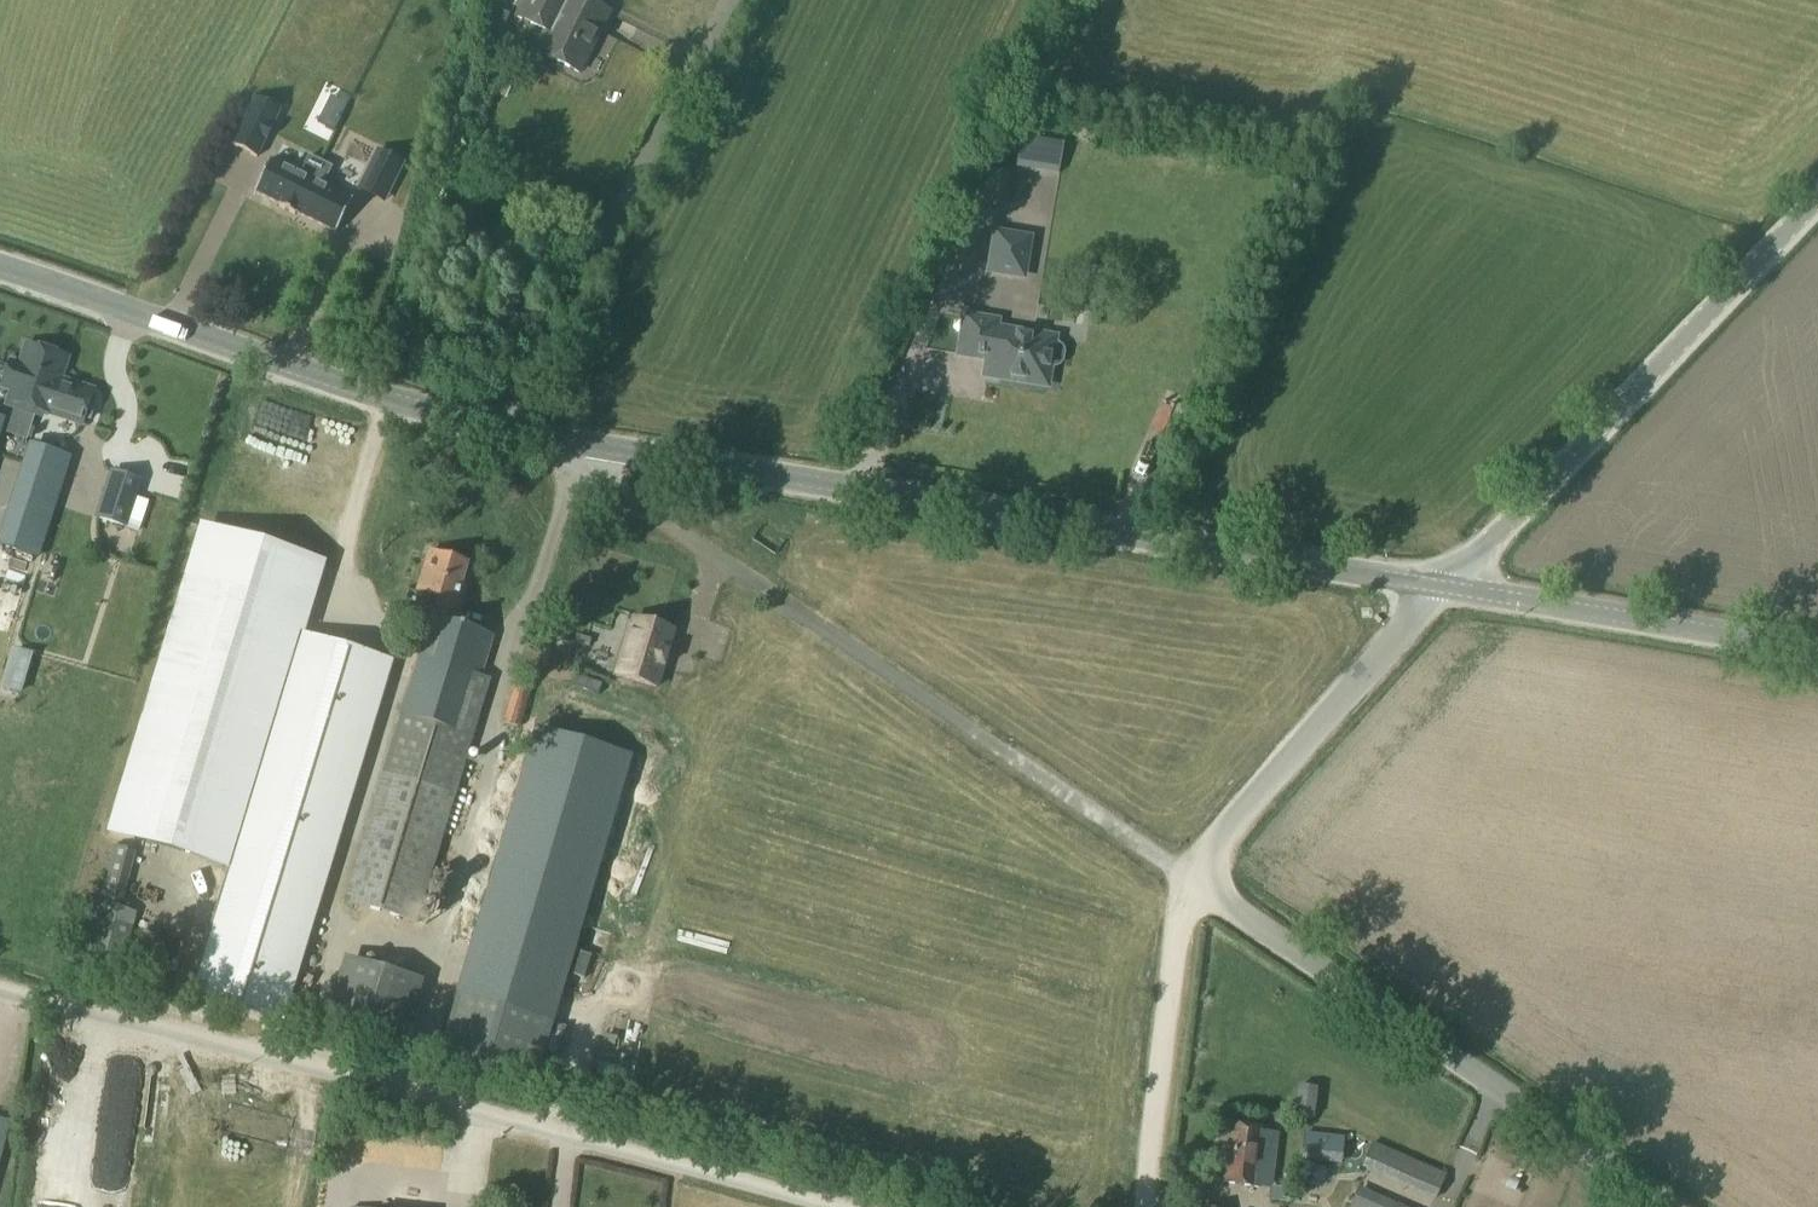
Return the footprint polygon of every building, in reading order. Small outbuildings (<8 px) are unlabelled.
[(512,20),(541,34),(532,54),(575,75),(605,13),(582,2),(572,0),(521,0),(512,20)] [(249,101),(224,150),(252,164),(277,115),(249,101)] [(377,152),(364,178),(388,190),(401,164),(377,152)] [(303,159),(295,176),(265,161),(248,194),(273,207),(272,210),(289,219),(290,217),(329,237),(347,203),(317,188),(326,171),(303,159)] [(988,172),(982,210),(1005,213),(1010,176),(988,172)] [(996,230),(988,275),(1029,281),(1037,234),(1048,236),(1049,228),(1033,225),(1031,235),(996,230)] [(964,320),(958,358),(986,363),(984,376),(1000,378),(999,382),(1034,388),(1036,373),(1048,375),(1049,369),(1054,370),(1058,368),(1060,365),(1062,355),(1060,351),(1057,349),(1053,348),(1054,342),(994,332),(996,325),(964,320)] [(0,383),(0,390),(6,392),(3,402),(12,405),(5,432),(23,438),(30,416),(43,377),(56,381),(62,359),(20,346),(16,362),(14,368),(6,365),(0,383)] [(43,377),(30,416),(40,419),(41,414),(77,425),(80,418),(88,391),(84,390),(56,381),(43,377)] [(0,540),(0,548),(33,558),(45,520),(50,502),(53,493),(42,489),(52,457),(29,449),(0,540)] [(108,472),(94,519),(138,533),(148,501),(143,500),(148,485),(108,472)] [(316,573),(200,538),(109,838),(225,873),(316,573)] [(427,611),(340,899),(420,926),(492,683),(475,678),(487,639),(451,629),(463,587),(456,585),(462,564),(425,553),(413,592),(419,594),(415,607),(427,611)] [(633,619),(615,677),(655,689),(672,631),(633,619)] [(299,630),(189,994),(281,1022),(391,658),(299,630)] [(0,668),(0,690),(10,694),(25,654),(7,647),(0,668)] [(509,687),(497,725),(517,731),(527,691),(509,687)] [(534,730),(470,945),(567,973),(572,955),(574,949),(574,948),(581,927),(581,926),(582,921),(631,758),(534,730)] [(112,848),(79,979),(116,988),(134,914),(121,911),(135,853),(112,848)] [(402,976),(358,964),(337,1037),(381,1049),(402,976)] [(539,1025),(444,996),(421,1070),(516,1100),(539,1025)] [(1293,1088),(1289,1122),(1309,1124),(1313,1090),(1293,1088)] [(116,1131),(44,1122),(34,1206),(107,1206),(116,1131)] [(1276,1134),(1264,1133),(1264,1131),(1225,1127),(1224,1137),(1218,1137),(1216,1159),(1222,1160),(1220,1185),(1259,1189),(1260,1170),(1272,1171),(1276,1134)] [(1302,1146),(1299,1172),(1339,1177),(1343,1152),(1302,1146)] [(1372,1146),(1361,1170),(1434,1202),(1445,1177),(1372,1146)] [(1351,1206),(1374,1206),(1355,1199),(1351,1206)]
